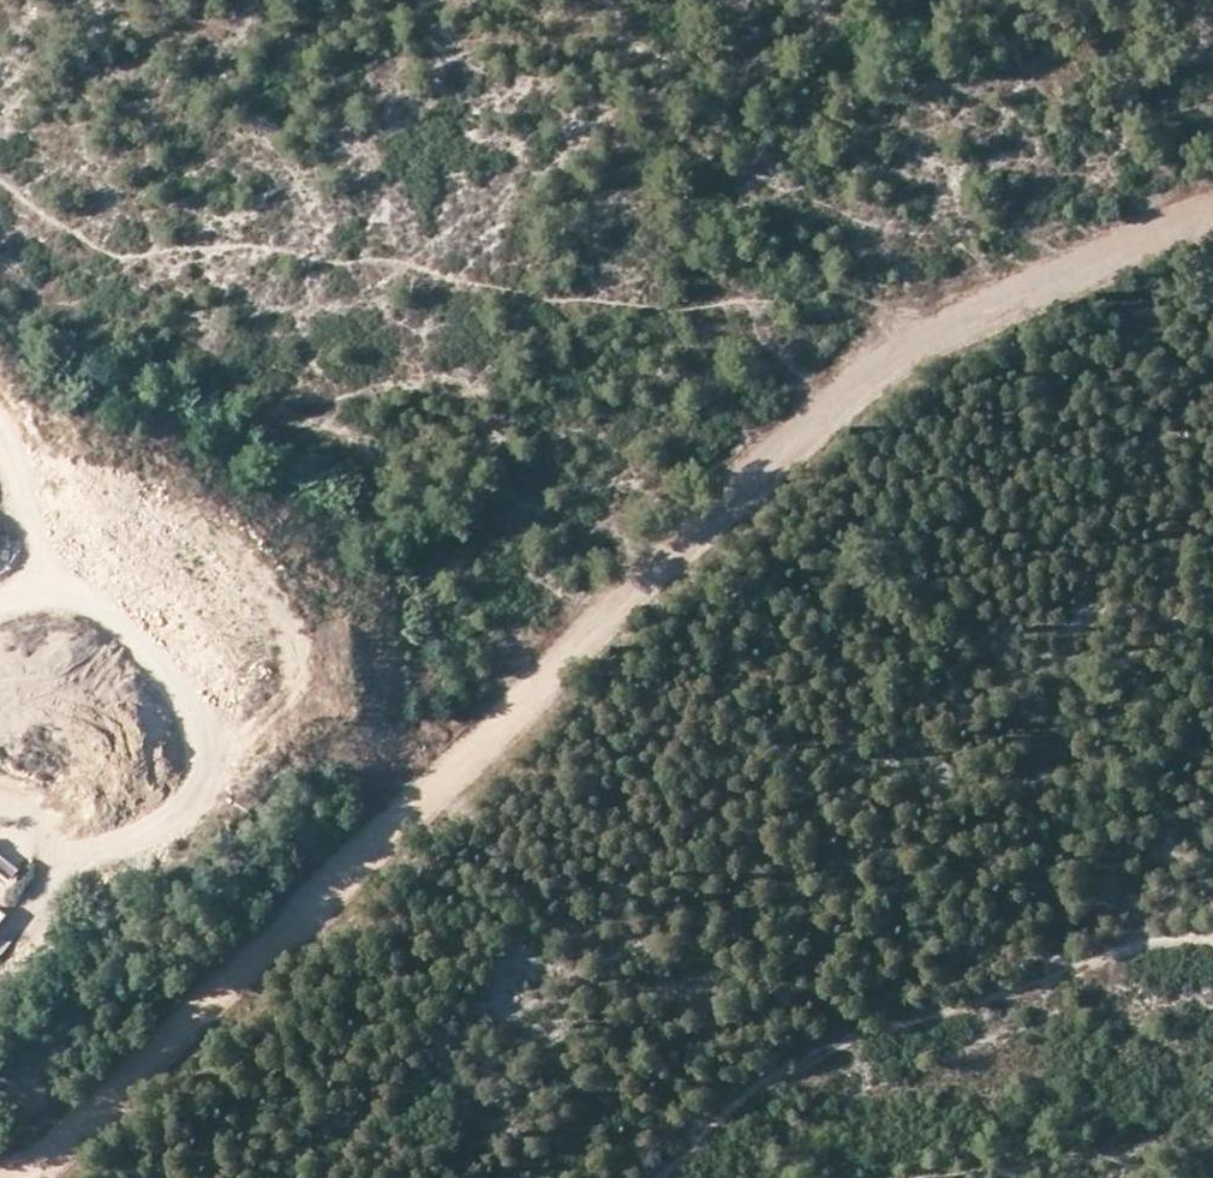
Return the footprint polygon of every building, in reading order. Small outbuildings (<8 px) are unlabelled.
[(8,916),(0,911),(0,930),(8,916)]
